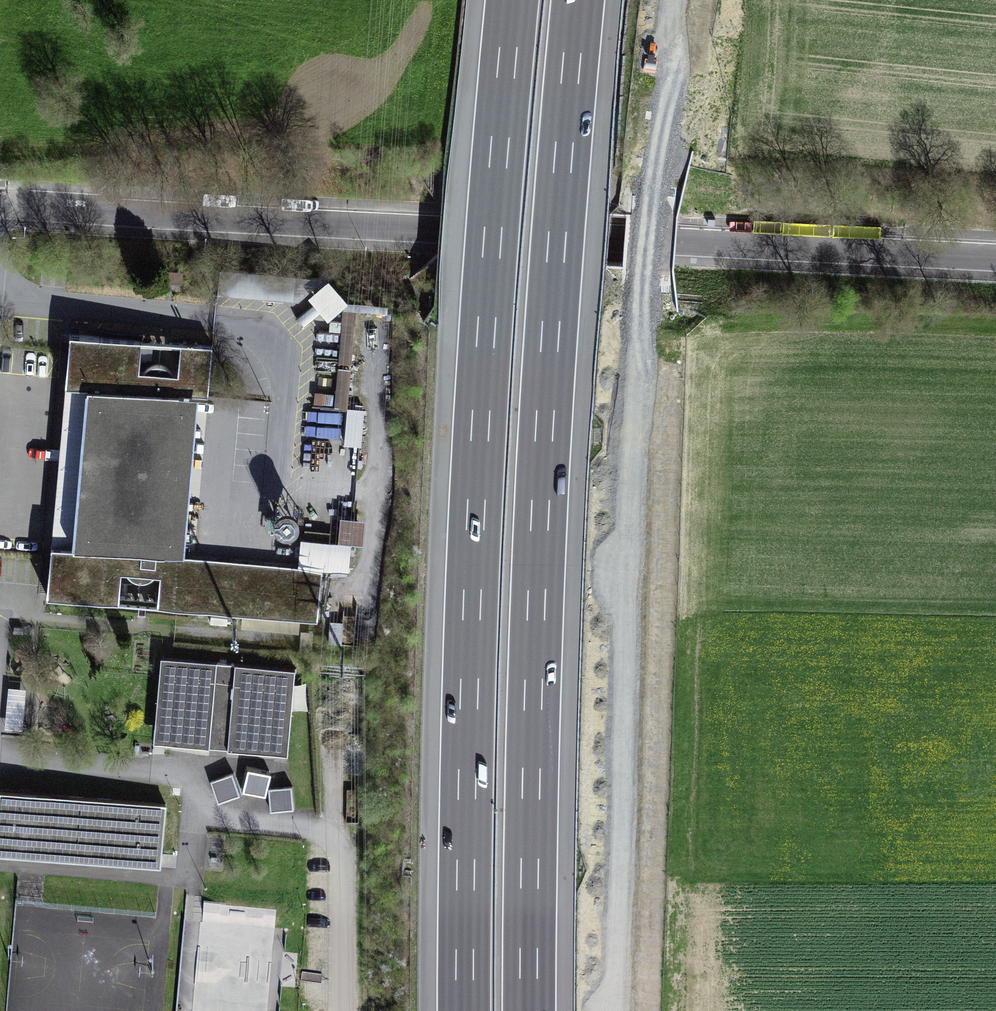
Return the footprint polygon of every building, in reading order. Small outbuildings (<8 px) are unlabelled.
[(331,278),(310,293),(327,317),(348,303),(331,278)] [(216,350),(79,337),(56,594),(321,619),(326,569),(197,557),(216,350)] [(302,536),(299,566),(353,571),(355,543),(365,544),(368,517),(340,515),(337,539),(302,536)] [(222,659),(159,654),(152,747),(214,751),(222,659)] [(296,667),(236,662),(228,746),(288,751),(296,667)] [(31,727),(33,684),(7,683),(6,726),(31,727)] [(249,767),(244,791),(266,796),(271,772),(249,767)] [(211,778),(219,802),(241,795),(234,771),(211,778)] [(268,788),(272,811),(295,808),(292,784),(268,788)] [(171,806),(10,789),(3,851),(164,868),(171,806)]
